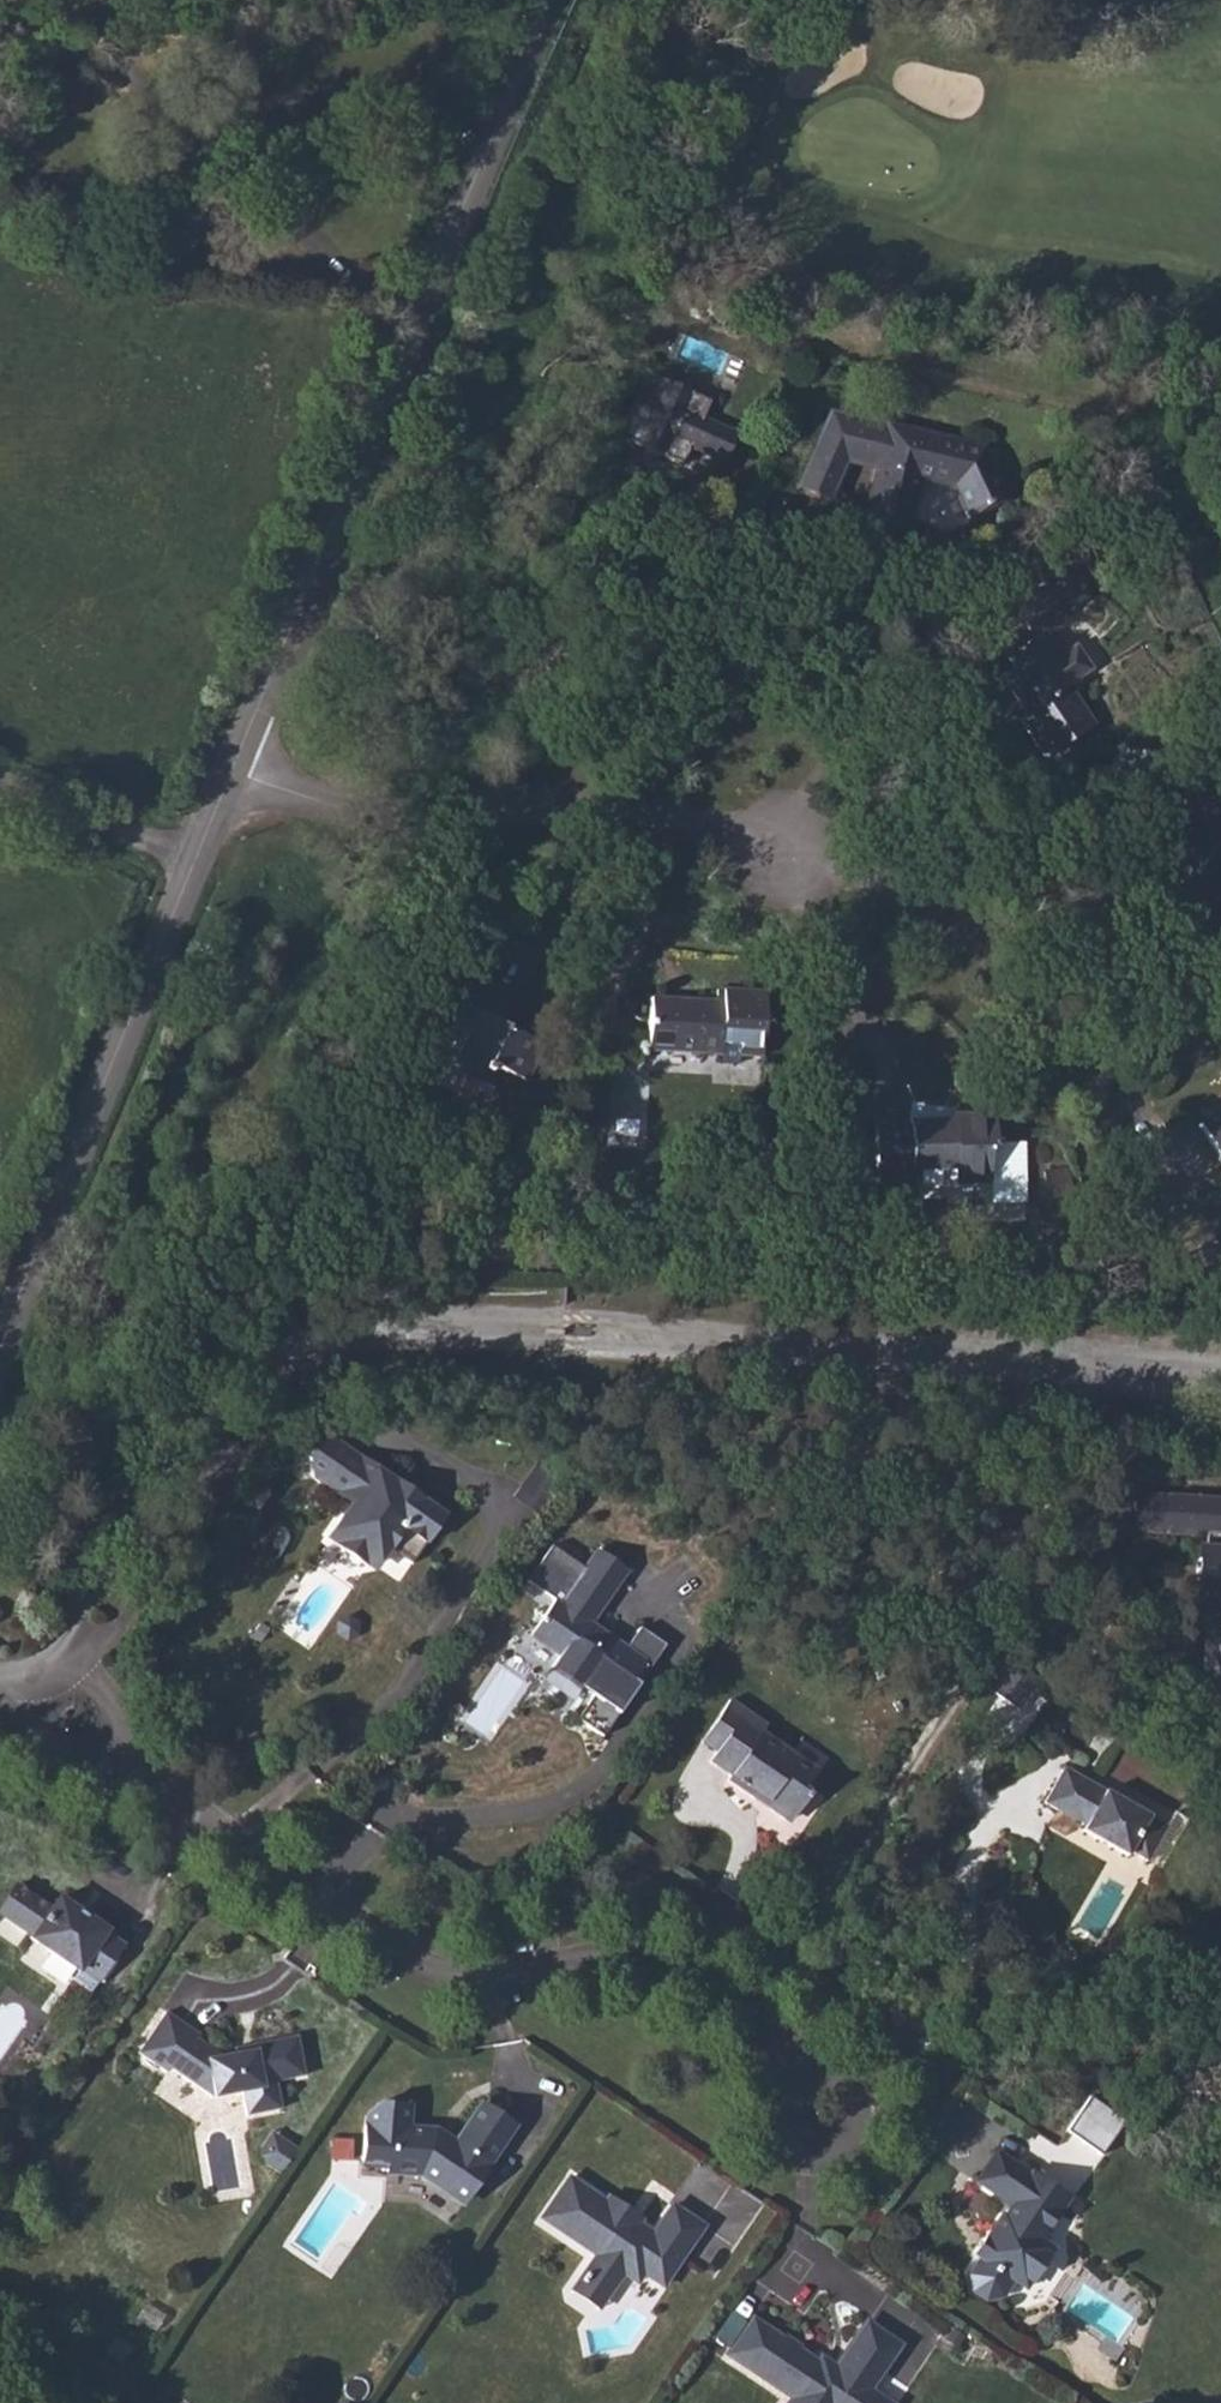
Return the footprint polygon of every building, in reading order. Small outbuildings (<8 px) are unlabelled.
[(667,388),(668,384),(646,375),(619,438),(640,447),(642,444),(661,453),(659,456),(681,465),(689,448),(701,453),(712,429),(700,423),(702,419),(709,403),(687,393),(685,396),(667,388)] [(685,396),(687,393),(668,384),(667,388),(685,396)] [(829,501),(846,462),(855,439),(859,420),(832,414),(830,423),(826,422),(798,487),(829,501)] [(736,435),(702,419),(700,423),(712,429),(701,453),(723,463),(736,435)] [(855,439),(846,462),(877,469),(884,436),(910,441),(912,432),(859,420),(855,439)] [(883,486),(874,484),(868,511),(863,510),(858,532),(910,544),(915,522),(910,521),(919,478),(954,486),(968,515),(1001,497),(980,453),(963,449),(964,443),(912,432),(910,441),(884,436),(877,469),(886,471),(883,486)] [(642,444),(640,447),(659,456),(661,453),(642,444)] [(886,471),(877,469),(874,484),(883,486),(886,471)] [(1071,574),(1046,591),(1062,614),(1086,597),(1071,574)] [(1020,686),(1012,692),(1027,714),(1019,719),(1046,758),(1094,725),(1069,688),(1078,681),(1076,679),(1091,669),(1076,645),(1060,655),(1045,632),(1065,619),(1062,614),(1046,591),(1043,586),(1010,608),(1013,612),(1030,635),(1032,639),(1006,656),(1014,667),(1009,671),(1020,686)] [(1030,635),(1013,612),(989,630),(1005,652),(1030,635)] [(1020,686),(1009,671),(1002,676),(1012,692),(1020,686)] [(488,1073),(491,1075),(495,1068),(526,1083),(543,1045),(508,1029),(514,1016),(503,1011),(511,994),(475,978),(468,992),(452,985),(444,1002),(461,1009),(452,1029),(467,1035),(452,1068),(484,1082),(488,1073)] [(715,1002),(650,999),(647,1051),(721,1054),(720,1063),(739,1064),(739,1055),(762,1057),(765,993),(716,990),(715,1002)] [(1200,1124),(1220,1160),(1220,1111),(1200,1124)] [(903,1165),(903,1170),(921,1169),(921,1184),(990,1183),(991,1204),(1026,1203),(1025,1143),(995,1143),(994,1114),(954,1115),(954,1124),(937,1125),(936,1121),(910,1122),(911,1128),(876,1129),(877,1166),(903,1165)] [(1054,1185),(1071,1183),(1069,1168),(1045,1172),(1050,1208),(1054,1208),(1052,1194),(1055,1194),(1054,1185)] [(1052,1194),(1054,1208),(1074,1205),(1071,1183),(1054,1185),(1055,1194),(1052,1194)] [(313,1478),(324,1485),(349,1449),(337,1441),(336,1432),(319,1435),(321,1445),(316,1446),(309,1456),(313,1478)] [(324,1485),(351,1504),(376,1468),(349,1449),(324,1485)] [(376,1468),(351,1504),(333,1531),(335,1544),(367,1566),(381,1563),(391,1549),(412,1564),(441,1522),(431,1516),(436,1508),(376,1468)] [(1173,1497),(1137,1494),(1135,1531),(1171,1533),(1173,1497)] [(1173,1497),(1171,1533),(1206,1535),(1205,1547),(1199,1546),(1195,1593),(1208,1594),(1215,1595),(1214,1610),(1207,1609),(1203,1679),(1220,1680),(1220,1499),(1173,1497)] [(598,1550),(588,1565),(616,1585),(627,1570),(598,1550)] [(625,1649),(607,1637),(590,1624),(616,1585),(588,1565),(561,1605),(554,1600),(535,1629),(548,1637),(543,1644),(560,1655),(551,1668),(593,1697),(577,1719),(603,1736),(634,1692),(627,1687),(638,1672),(644,1676),(665,1645),(640,1628),(628,1645),(625,1649)] [(17,1609),(28,1616),(39,1597),(29,1591),(17,1609)] [(1215,1595),(1208,1594),(1207,1609),(1214,1610),(1215,1595)] [(357,1623),(348,1617),(339,1622),(338,1633),(347,1639),(357,1634),(357,1623)] [(548,1637),(535,1629),(531,1635),(543,1644),(548,1637)] [(625,1649),(628,1645),(610,1633),(607,1637),(625,1649)] [(1040,1679),(1009,1658),(988,1689),(1019,1711),(1040,1679)] [(730,1700),(720,1714),(735,1725),(716,1752),(710,1762),(730,1776),(727,1780),(754,1799),(758,1794),(768,1801),(769,1809),(785,1820),(793,1818),(810,1794),(802,1788),(815,1770),(761,1733),(767,1725),(730,1700)] [(735,1725),(720,1714),(702,1742),(716,1752),(735,1725)] [(1083,1831),(1127,1856),(1130,1851),(1147,1861),(1167,1826),(1064,1768),(1044,1803),(1085,1826),(1083,1831)] [(758,1794),(754,1799),(769,1809),(768,1801),(758,1794)] [(17,1884),(0,1908),(0,1912),(33,1935),(31,1938),(79,1970),(81,1968),(98,1980),(100,1982),(125,1946),(105,1932),(107,1930),(59,1897),(52,1908),(17,1884)] [(78,2011),(98,1980),(81,1968),(79,1970),(60,1998),(78,2011)] [(255,2050),(236,2054),(223,2056),(196,2038),(198,2034),(166,2012),(139,2053),(167,2072),(170,2068),(214,2098),(242,2092),(247,2115),(281,2109),(276,2081),(305,2076),(297,2036),(259,2044),(255,2050)] [(255,2050),(259,2044),(235,2048),(236,2054),(255,2050)] [(444,2143),(445,2137),(436,2131),(407,2128),(408,2104),(380,2102),(369,2111),(368,2125),(365,2125),(362,2161),(388,2163),(387,2172),(421,2174),(449,2193),(451,2191),(465,2201),(489,2167),(486,2165),(514,2124),(483,2103),(456,2144),(444,2143)] [(210,2138),(210,2142),(206,2142),(215,2192),(241,2188),(232,2138),(228,2138),(227,2135),(224,2132),(221,2130),(217,2130),(213,2132),(211,2135),(210,2138)] [(263,2161),(279,2137),(272,2132),(255,2156),(263,2161)] [(279,2137),(263,2161),(280,2173),(297,2148),(279,2137)] [(351,2142),(333,2141),(332,2159),(350,2160),(351,2142)] [(999,2213),(983,2237),(988,2240),(977,2257),(965,2273),(968,2289),(984,2300),(1000,2297),(1012,2280),(1020,2286),(1033,2267),(1039,2266),(1048,2253),(1047,2246),(1042,2243),(1038,2240),(1047,2227),(1067,2197),(1032,2173),(1031,2175),(996,2152),(976,2182),(1010,2205),(1003,2216),(999,2213)] [(564,2225),(560,2230),(597,2255),(582,2277),(608,2295),(623,2273),(637,2282),(644,2272),(663,2285),(703,2226),(672,2205),(653,2234),(638,2224),(637,2224),(634,2228),(624,2222),(629,2215),(607,2200),(605,2202),(570,2178),(546,2213),(564,2225)] [(610,2196),(607,2200),(629,2215),(624,2222),(634,2228),(637,2224),(638,2224),(643,2218),(610,2196)] [(564,2225),(546,2213),(542,2218),(560,2230),(564,2225)] [(1051,2230),(1047,2227),(1038,2240),(1042,2243),(1051,2230)] [(988,2240),(983,2237),(972,2253),(977,2257),(988,2240)] [(1033,2267),(1020,2286),(1024,2289),(1039,2266),(1033,2267)] [(608,2295),(582,2277),(571,2292),(598,2310),(608,2295)] [(867,2390),(898,2345),(867,2324),(836,2369),(833,2373),(818,2363),(799,2350),(802,2345),(785,2334),(782,2338),(760,2323),(751,2324),(731,2352),(795,2396),(790,2402),(886,2402),(867,2390)] [(822,2359),(818,2363),(833,2373),(836,2369),(822,2359)]
